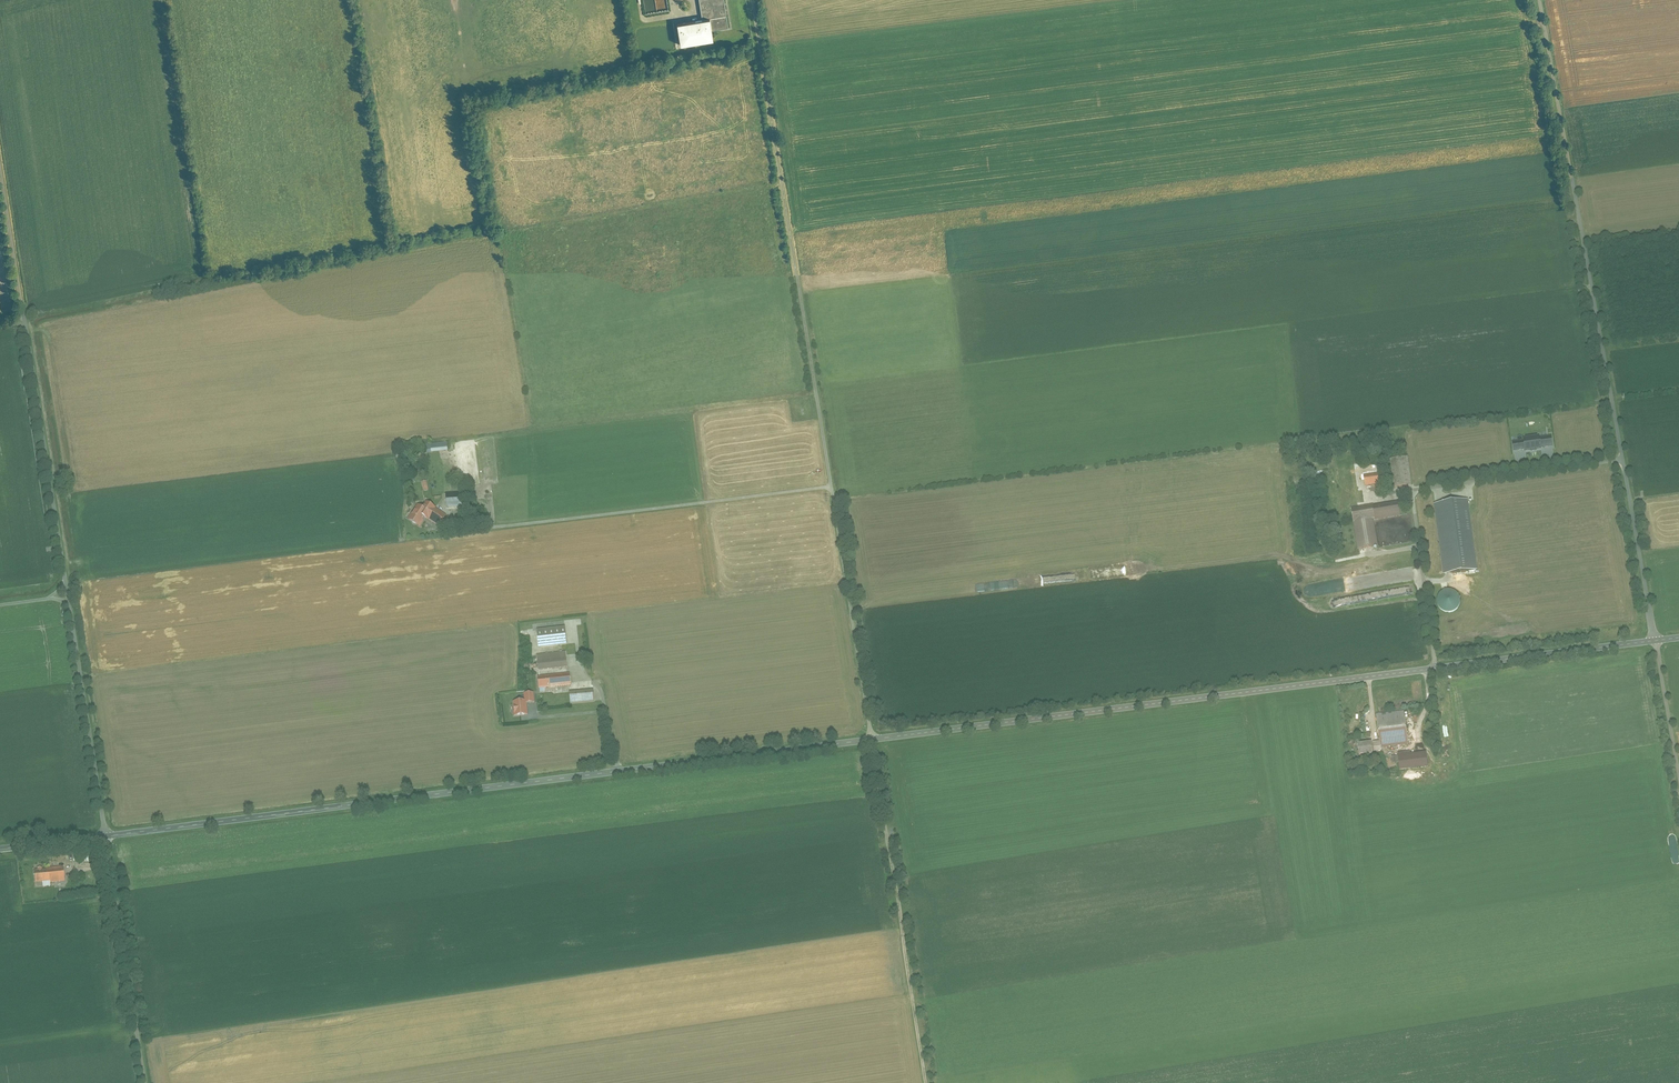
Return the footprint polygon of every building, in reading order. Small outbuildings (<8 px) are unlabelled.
[(713,30),(729,27),(724,0),(699,0),(703,20),(711,18),(713,30)] [(678,24),(681,45),(714,40),(713,30),(711,18),(703,20),(678,24)] [(1552,444),(1551,437),(1540,438),(1539,436),(1523,438),(1523,440),(1513,442),(1514,450),(1524,448),(1524,450),(1542,448),(1542,446),(1552,444)] [(428,445),(429,454),(446,453),(445,444),(428,445)] [(1389,460),(1393,488),(1411,485),(1407,457),(1389,460)] [(451,469),(442,469),(443,508),(464,507),(464,493),(452,494),(451,469)] [(1363,475),(1365,486),(1385,484),(1384,473),(1363,475)] [(1353,523),(1357,549),(1378,546),(1374,520),(1400,516),(1398,500),(1348,508),(1350,524),(1353,523)] [(1467,500),(1434,505),(1445,575),(1478,570),(1467,500)] [(444,515),(435,508),(435,507),(427,501),(422,507),(416,504),(406,519),(419,527),(425,519),(437,526),(444,515)] [(1460,603),(1460,599),(1459,595),(1457,592),(1453,590),(1450,589),(1446,590),(1443,591),(1440,593),(1438,597),(1438,600),(1438,603),(1440,607),(1442,609),(1445,611),(1449,612),(1453,611),(1456,609),(1459,606),(1460,603)] [(536,631),(537,649),(566,646),(564,628),(536,631)] [(537,657),(539,672),(566,668),(564,654),(537,657)] [(537,678),(538,690),(569,688),(569,676),(537,678)] [(513,702),(514,717),(528,715),(527,703),(534,702),(532,691),(524,692),(525,701),(513,702)] [(570,693),(570,704),(594,703),(593,693),(570,693)] [(1377,715),(1380,746),(1406,744),(1403,713),(1377,715)] [(1380,749),(1379,743),(1356,745),(1357,756),(1372,754),(1372,750),(1380,749)] [(1397,756),(1399,771),(1428,768),(1426,753),(1397,756)] [(32,868),(32,885),(62,883),(61,867),(32,868)]
